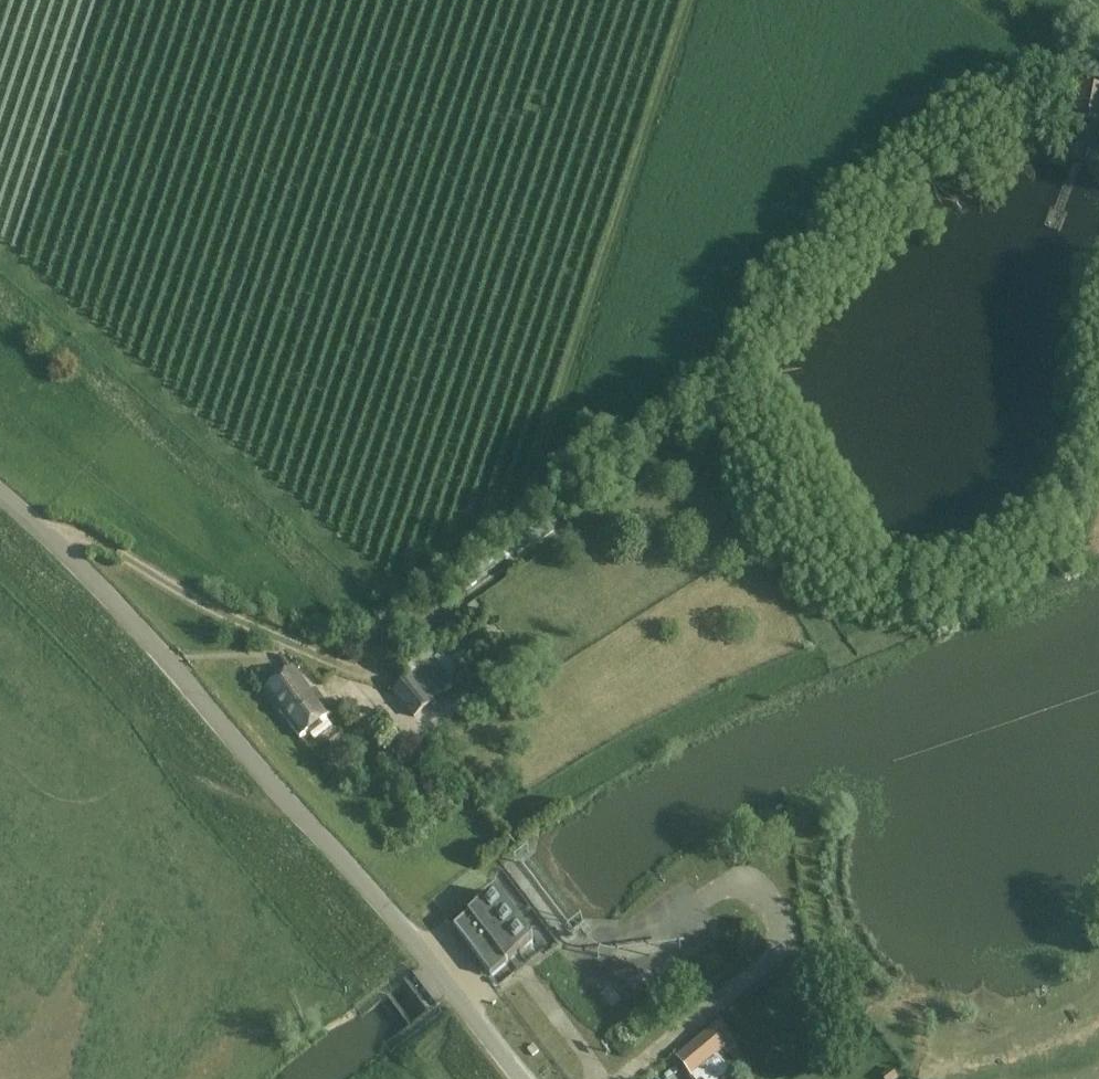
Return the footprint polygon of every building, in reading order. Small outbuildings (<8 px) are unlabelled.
[(1076,82),(1069,121),(1098,127),(1098,87),(1076,82)] [(454,681),(422,638),(408,650),(415,659),(402,671),(408,677),(391,692),(414,719),(432,703),(431,703),(442,693),(444,695),(454,686),(451,683),(454,681)] [(309,692),(292,670),(264,691),(299,737),(332,712),(314,688),(309,692)] [(430,757),(422,753),(415,758),(416,767),(424,770),(430,765),(430,757)] [(533,944),(496,896),(454,929),(490,977),(533,944)] [(721,1021),(708,1031),(709,1033),(676,1059),(690,1078),(691,1077),(693,1078),(723,1078),(729,1074),(717,1057),(723,1052),(726,1055),(739,1047),(721,1021)] [(890,1069),(881,1076),(883,1078),(897,1078),(890,1069)]
